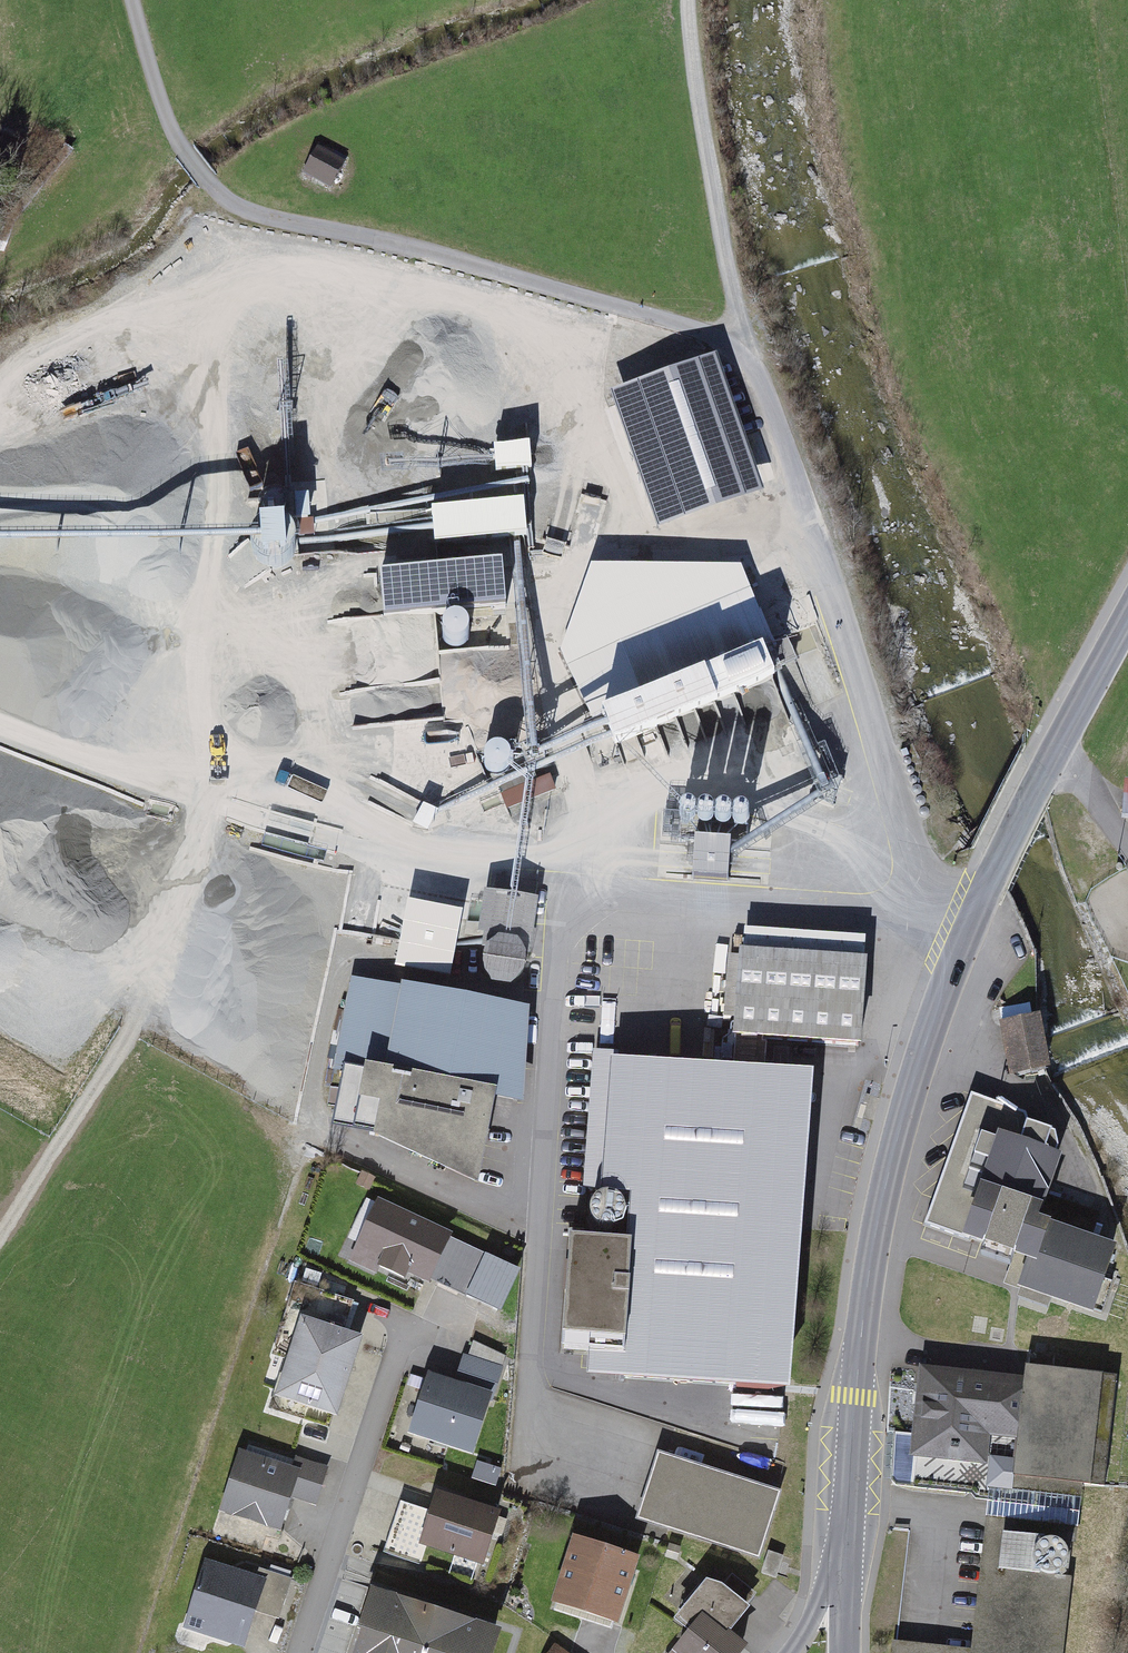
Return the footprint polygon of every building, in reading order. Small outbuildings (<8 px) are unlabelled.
[(347,169),(318,154),(303,184),(332,199),(347,169)] [(715,376),(627,405),(665,517),(753,488),(715,376)] [(530,446),(493,449),(496,474),(515,473),(527,472),(532,471),(530,446)] [(543,557),(562,562),(566,547),(547,542),(544,551),(534,552),(527,472),(515,473),(519,505),(523,505),(525,541),(526,557),(543,557)] [(270,519),(270,531),(257,532),(258,547),(258,555),(259,564),(272,567),(287,564),(293,557),(294,548),(294,541),(291,534),(288,530),(276,531),(276,520),(284,517),(287,512),(287,505),(284,500),(279,497),(271,497),(265,501),(264,503),(263,508),(266,516),(267,517),(270,519)] [(519,505),(432,513),(433,529),(434,536),(435,549),(512,543),(521,542),(525,541),(523,505),(519,505)] [(433,529),(294,541),(294,548),(434,536),(433,529)] [(526,772),(527,777),(534,774),(533,759),(521,542),(512,543),(526,772)] [(258,555),(258,547),(0,545),(0,554),(258,555)] [(472,636),(508,634),(505,570),(383,575),(386,634),(450,631),(451,648),(473,647),(472,636)] [(592,575),(557,663),(588,736),(595,753),(604,771),(609,769),(617,766),(774,698),(766,678),(774,674),(781,671),(798,664),(792,649),(774,657),(740,578),(592,575)] [(781,671),(774,674),(815,807),(807,813),(729,869),(728,880),(815,816),(819,812),(827,815),(836,811),(841,791),(827,786),(819,788),(781,671)] [(532,801),(554,791),(549,771),(595,753),(588,736),(533,759),(534,774),(527,777),(526,787),(503,797),(508,809),(524,803),(532,801)] [(485,758),(484,762),(485,767),(487,771),(490,774),(494,776),(499,777),(503,776),(507,773),(509,771),(510,769),(511,764),(511,760),(509,756),(505,752),(501,750),(496,750),(492,751),(488,754),(485,758)] [(526,787),(527,777),(526,772),(518,775),(510,769),(509,771),(507,773),(513,778),(434,810),(427,807),(417,829),(428,834),(438,814),(519,783),(526,787)] [(532,801),(524,803),(512,885),(521,887),(532,801)] [(680,826),(679,836),(679,841),(695,842),(692,879),(728,882),(728,880),(729,869),(731,845),(747,846),(749,817),(681,812),(680,826)] [(524,956),(534,889),(521,887),(512,885),(497,883),(487,951),(495,943),(508,942),(518,946),(524,956)] [(451,984),(465,923),(409,911),(395,972),(451,984)] [(735,1070),(768,1071),(769,1059),(862,1063),(868,945),(743,938),(735,1070)] [(525,966),(524,956),(518,946),(508,942),(495,943),(487,951),(484,958),(483,967),(486,974),(492,980),(500,983),(510,983),(516,980),(522,974),(525,966)] [(541,1014),(353,977),(334,1074),(345,1075),(340,1124),(488,1191),(506,1106),(537,1112),(541,1014)] [(1008,1089),(1048,1081),(1038,1031),(1032,1032),(1028,1013),(1001,1018),(1004,1032),(997,1033),(1008,1089)] [(806,1398),(833,1077),(768,1071),(735,1070),(616,1059),(605,1195),(639,1198),(635,1245),(582,1241),(572,1353),(595,1354),(593,1380),(806,1398)] [(1023,1286),(1017,1303),(1091,1330),(1115,1264),(1088,1254),(1099,1225),(1049,1206),(1063,1170),(1052,1166),(1059,1147),(1023,1134),(1028,1122),(974,1103),(926,1233),(915,1230),(908,1250),(999,1283),(1001,1278),(1023,1286)] [(489,1259),(380,1209),(352,1268),(406,1293),(411,1283),(431,1292),(433,1287),(468,1303),(489,1259)] [(334,1434),(362,1355),(299,1333),(271,1412),(334,1434)] [(1084,1494),(1106,1497),(1119,1388),(1061,1382),(1063,1360),(1028,1356),(1024,1388),(1017,1452),(990,1449),(987,1478),(909,1469),(912,1444),(895,1442),(884,1534),(912,1538),(899,1652),(1066,1652),(1084,1494)] [(464,1362),(454,1393),(494,1406),(504,1376),(464,1362)] [(887,1441),(895,1442),(912,1444),(909,1469),(987,1478),(990,1449),(1017,1452),(1024,1388),(918,1377),(916,1395),(892,1393),(887,1441)] [(454,1393),(429,1385),(409,1446),(473,1467),(494,1406),(454,1393)] [(292,1477),(239,1461),(220,1525),(283,1543),(294,1508),(302,1479),(292,1477)] [(302,1479),(294,1508),(318,1515),(329,1475),(296,1465),(292,1477),(302,1479)] [(760,1570),(781,1505),(660,1465),(638,1530),(760,1570)] [(501,1523),(437,1504),(433,1520),(421,1556),(428,1558),(485,1575),(501,1523)] [(421,1556),(433,1520),(400,1510),(383,1562),(423,1575),(428,1558),(421,1556)] [(639,1573),(573,1553),(554,1620),(619,1639),(639,1573)] [(206,1567),(184,1637),(234,1652),(247,1652),(257,1620),(268,1587),(259,1584),(206,1567)] [(268,1587),(257,1620),(280,1627),(292,1588),(261,1578),(259,1584),(268,1587)] [(680,1652),(738,1652),(728,1645),(749,1620),(709,1587),(671,1633),(686,1645),(680,1652)] [(371,1606),(356,1652),(497,1652),(499,1646),(371,1606)]
